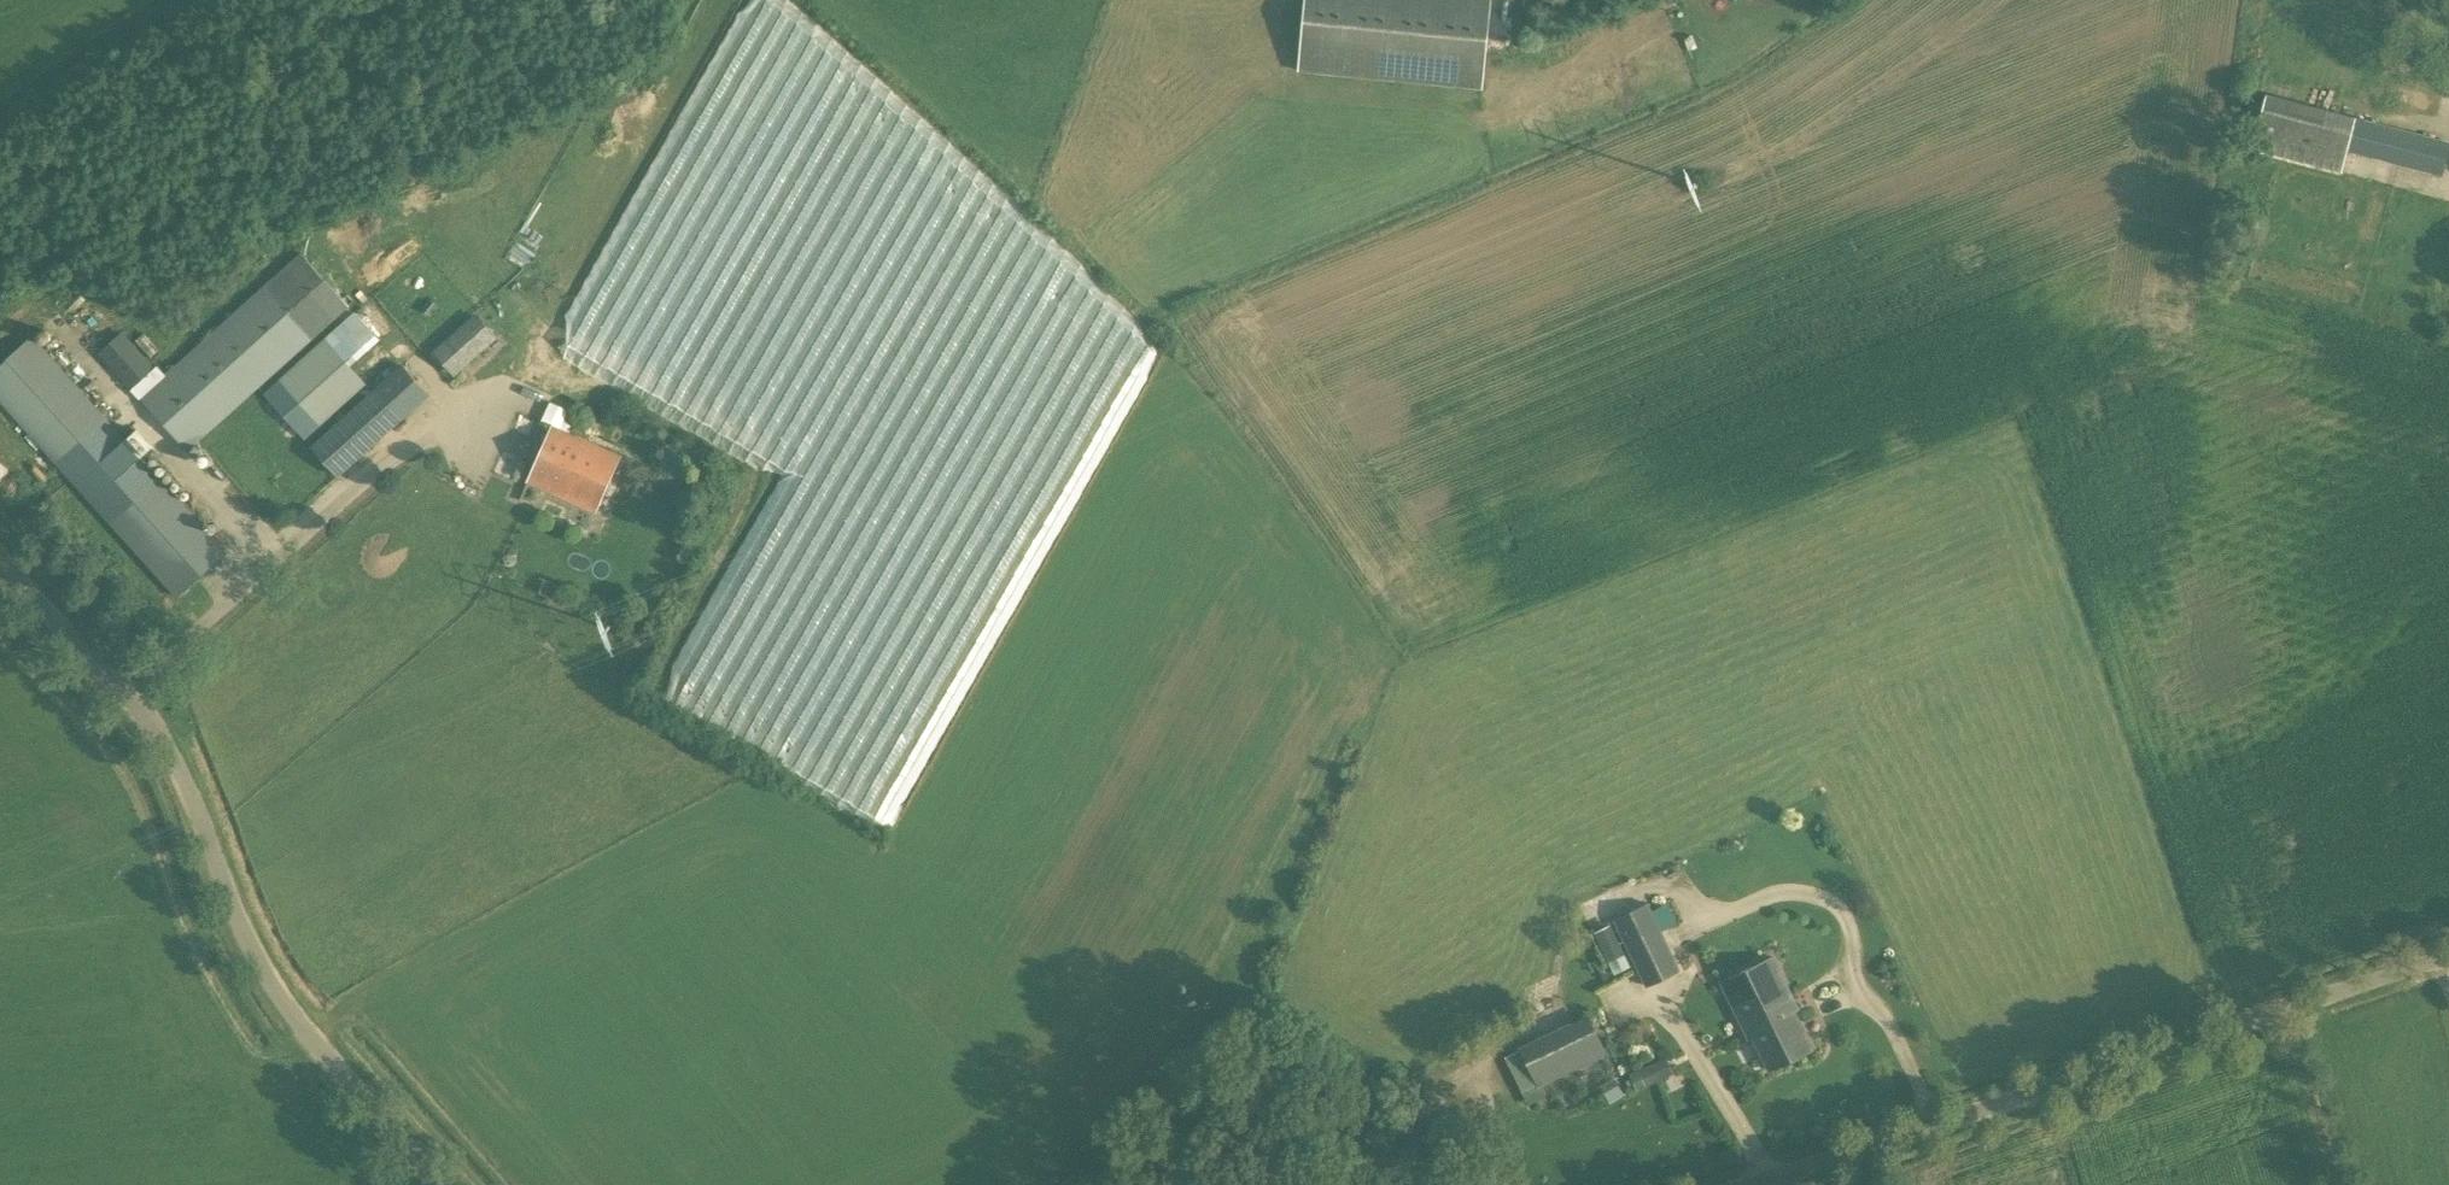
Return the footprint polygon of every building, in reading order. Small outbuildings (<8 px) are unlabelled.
[(1302,70),(1489,87),(1496,0),(1309,0),(1302,70)] [(2448,199),(2340,171),(2346,151),(2442,176),(2448,149),(2448,141),(2354,117),(2265,94),(2252,147),(2240,189),(2438,241),(2448,199)] [(305,260),(155,393),(198,441),(347,307),(305,260)] [(456,374),(502,335),(481,309),(435,348),(456,374)] [(356,312),(299,362),(265,393),(305,439),(397,358),(356,312)] [(132,391),(156,368),(123,330),(98,353),(132,391)] [(227,552),(32,336),(0,365),(0,401),(176,597),(227,552)] [(339,477),(430,395),(403,365),(311,446),(339,477)] [(365,386),(338,411),(308,438),(313,443),(370,391),(365,386)] [(596,511),(620,457),(553,427),(529,481),(596,511)] [(1647,902),(1613,919),(1646,986),(1680,970),(1647,902)] [(1609,961),(1624,953),(1609,925),(1594,932),(1609,961)] [(1794,1010),(1798,1008),(1773,957),(1721,982),(1739,1019),(1753,1012),(1758,1021),(1776,1011),(1779,1017),(1794,1010)] [(1769,1069),(1812,1048),(1794,1010),(1779,1017),(1776,1011),(1758,1021),(1753,1012),(1739,1019),(1749,1039),(1753,1037),(1769,1069)] [(1524,1091),(1613,1055),(1596,1013),(1507,1049),(1524,1091)] [(1641,1088),(1677,1070),(1668,1053),(1632,1071),(1641,1088)]
